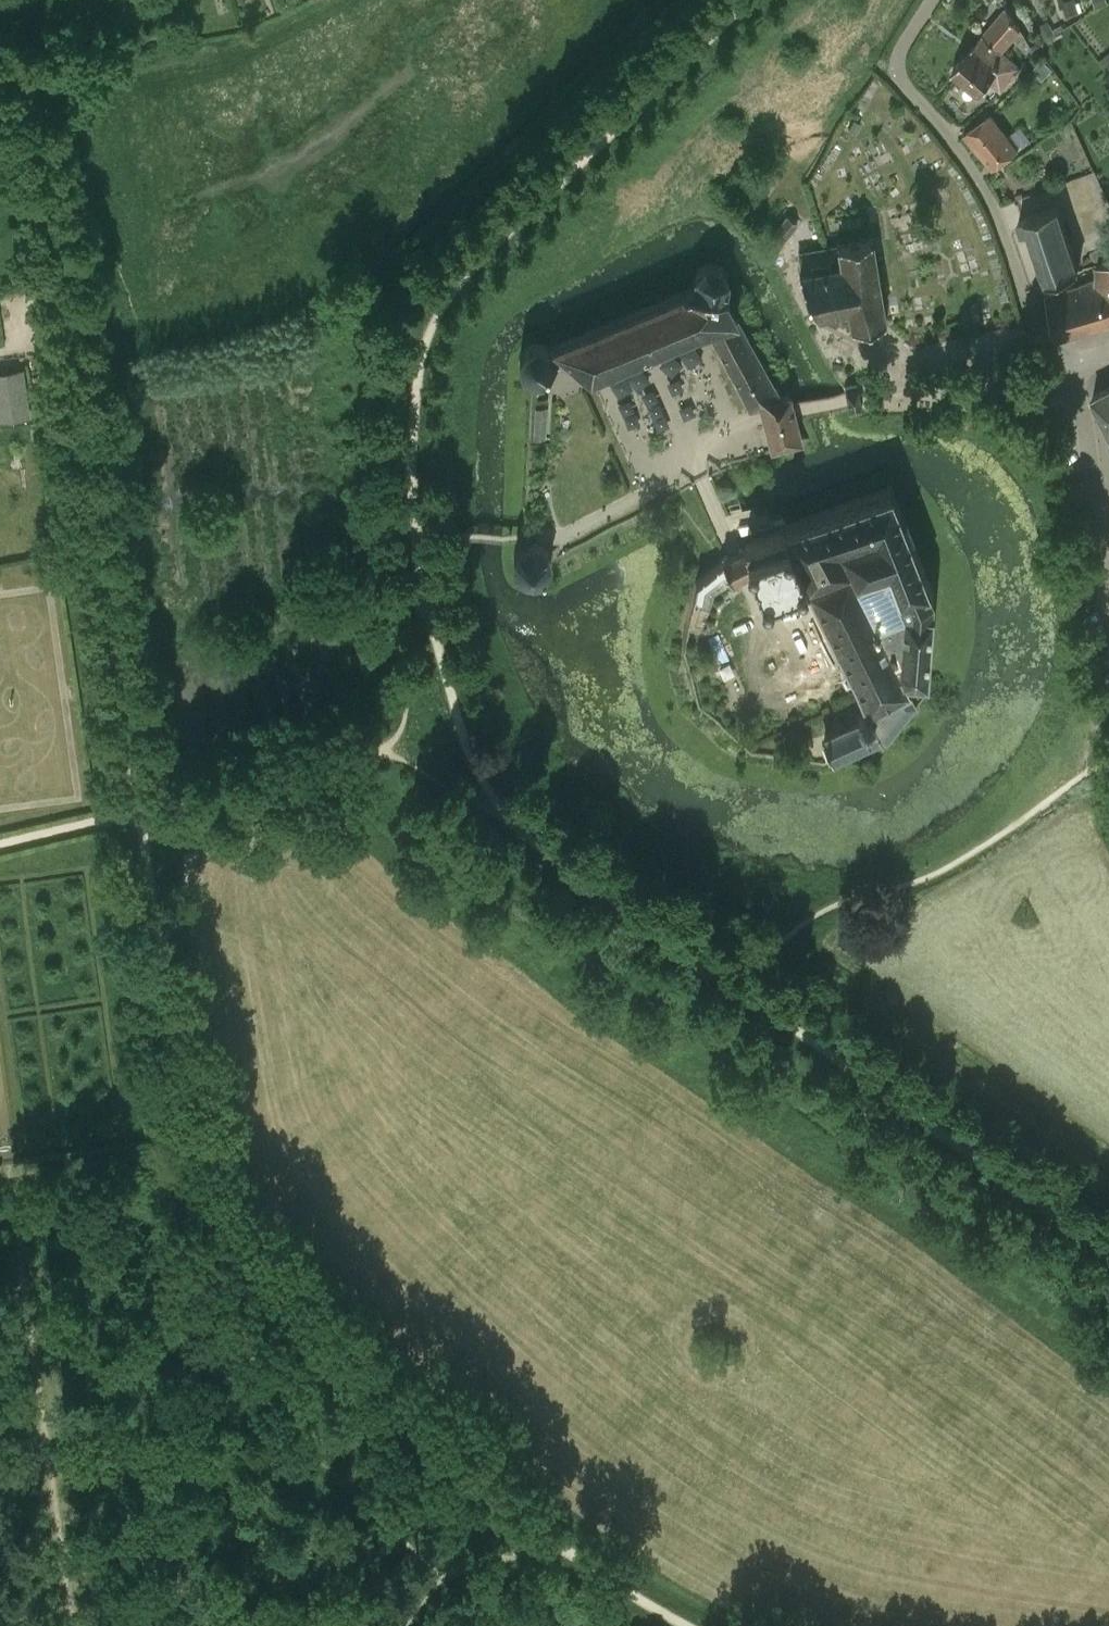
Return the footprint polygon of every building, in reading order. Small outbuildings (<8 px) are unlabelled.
[(1032,48),(1022,30),(1006,7),(983,35),(1004,52),(1014,39),(1028,52),(1032,48)] [(1021,67),(1004,52),(983,35),(952,74),(979,96),(990,82),(1002,91),(1021,67)] [(975,146),(979,152),(1005,132),(991,114),(972,128),(965,134),(975,146)] [(853,119),(847,129),(854,133),(860,123),(853,119)] [(1022,129),(1010,138),(1005,132),(979,152),(990,166),(993,170),(1031,141),(1022,129)] [(1030,231),(1047,281),(1081,270),(1059,207),(1019,220),(1023,231),(1023,233),(1027,232),(1030,231)] [(798,224),(786,215),(767,241),(779,250),(798,224)] [(797,251),(800,270),(816,315),(848,309),(851,327),(885,321),(871,239),(838,245),(823,248),(797,251)] [(1096,266),(1096,278),(1047,295),(1060,336),(1108,321),(1108,261),(1096,266)] [(690,292),(683,292),(553,348),(590,381),(592,381),(594,380),(646,358),(708,332),(713,341),(714,343),(749,410),(760,408),(762,415),(765,426),(770,446),(770,448),(801,439),(795,415),(794,411),(791,400),(789,394),(781,396),(738,320),(727,296),(730,277),(721,264),(704,263),(691,277),(690,292)] [(536,383),(558,358),(549,349),(547,346),(538,343),(531,344),(524,348),(520,355),(519,361),(520,367),(522,373),(525,376),(531,380),(533,381),(536,383)] [(0,372),(0,420),(29,417),(24,370),(0,372)] [(845,387),(846,392),(848,407),(849,412),(860,411),(858,398),(856,385),(845,387)] [(1093,397),(1108,427),(1108,389),(1093,397)] [(931,607),(930,607),(931,594),(927,586),(928,586),(890,489),(784,528),(784,529),(744,544),(745,546),(742,548),(733,552),(726,556),(721,558),(723,562),(724,564),(697,582),(694,602),(696,602),(709,606),(709,603),(713,590),(731,578),(733,581),(736,579),(742,576),(752,570),(760,590),(758,593),(770,595),(771,593),(793,585),(797,594),(808,589),(823,621),(832,639),(841,658),(849,674),(852,679),(861,698),(864,705),(858,707),(855,713),(856,715),(821,730),(832,752),(833,753),(884,730),(914,692),(913,690),(924,675),(926,675),(931,607)] [(531,539),(524,542),(518,547),(514,552),(512,560),(514,568),(518,574),(525,578),(533,579),(540,577),(546,572),(550,566),(551,559),(550,556),(549,551),(549,550),(545,545),(539,541),(531,539)]
